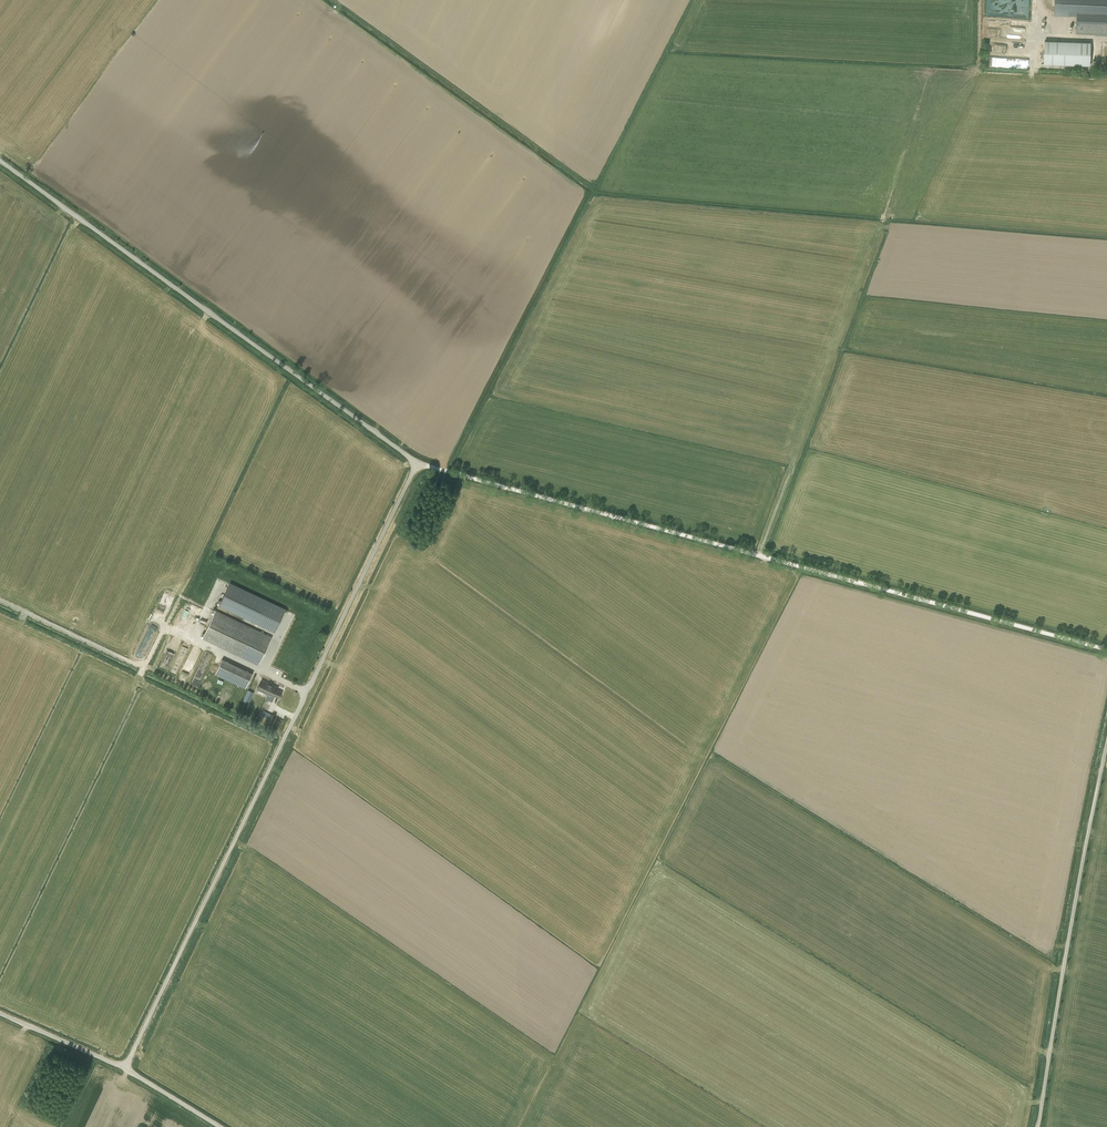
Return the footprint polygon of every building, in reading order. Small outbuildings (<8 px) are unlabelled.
[(1106,35),(1106,6),(1077,5),(1075,34),(1106,35)] [(989,35),(1007,36),(1008,29),(989,28),(989,35)] [(1044,64),(1090,66),(1091,42),(1044,41),(1044,64)] [(991,44),(992,53),(1001,52),(1001,49),(999,49),(998,44),(991,44)] [(220,604),(275,630),(285,609),(230,583),(220,604)] [(164,594),(156,612),(166,616),(174,599),(164,594)] [(259,664),(271,638),(215,611),(203,637),(259,664)] [(245,688),(252,673),(222,659),(215,674),(245,688)] [(277,688),(261,680),(257,689),(274,697),(275,696),(279,698),(282,692),(276,690),(277,688)] [(248,690),(243,701),(249,704),(254,693),(248,690)]
